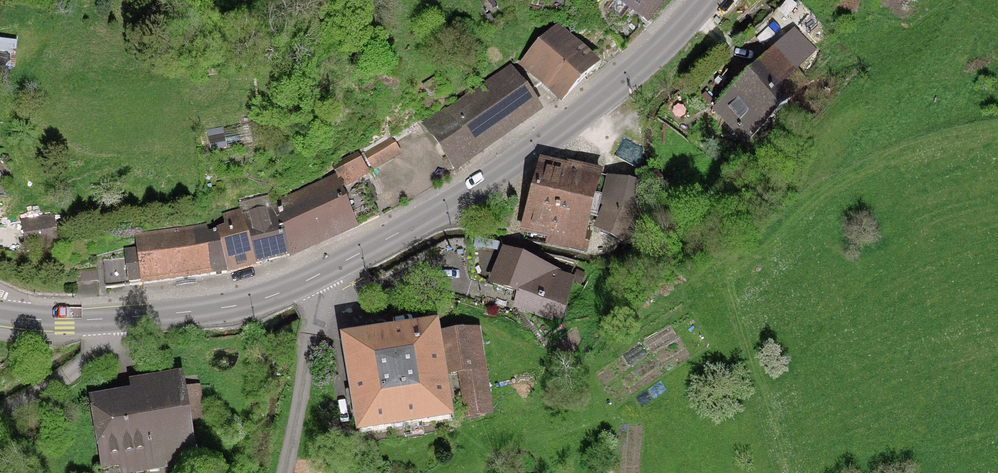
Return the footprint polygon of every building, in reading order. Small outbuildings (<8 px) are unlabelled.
[(613,3),(642,25),(661,0),(616,0),(613,3)] [(598,69),(557,28),(518,67),(558,108),(598,69)] [(14,70),(18,41),(0,39),(0,69),(14,70)] [(804,90),(772,56),(706,119),(737,152),(804,90)] [(509,71),(423,128),(454,175),(540,117),(509,71)] [(224,128),(207,131),(210,151),(227,148),(224,128)] [(333,173),(267,199),(270,206),(287,257),(357,228),(341,190),(369,178),(362,160),(333,173)] [(605,177),(542,161),(522,241),(585,256),(605,177)] [(639,183),(607,173),(600,207),(594,230),(615,242),(617,243),(633,216),(642,183),(639,183)] [(213,218),(220,273),(287,257),(270,206),(213,218)] [(21,221),(27,251),(59,245),(53,214),(21,221)] [(213,224),(132,233),(134,249),(122,250),(126,287),(138,286),(141,286),(220,273),(213,224)] [(577,284),(508,249),(489,283),(521,295),(513,312),(563,321),(577,284)] [(460,423),(451,378),(445,337),(441,325),(350,340),(366,439),(460,423)] [(482,331),(445,337),(451,378),(463,376),(469,417),(495,413),(482,331)] [(191,374),(132,384),(134,395),(94,402),(107,472),(206,455),(191,374)]
